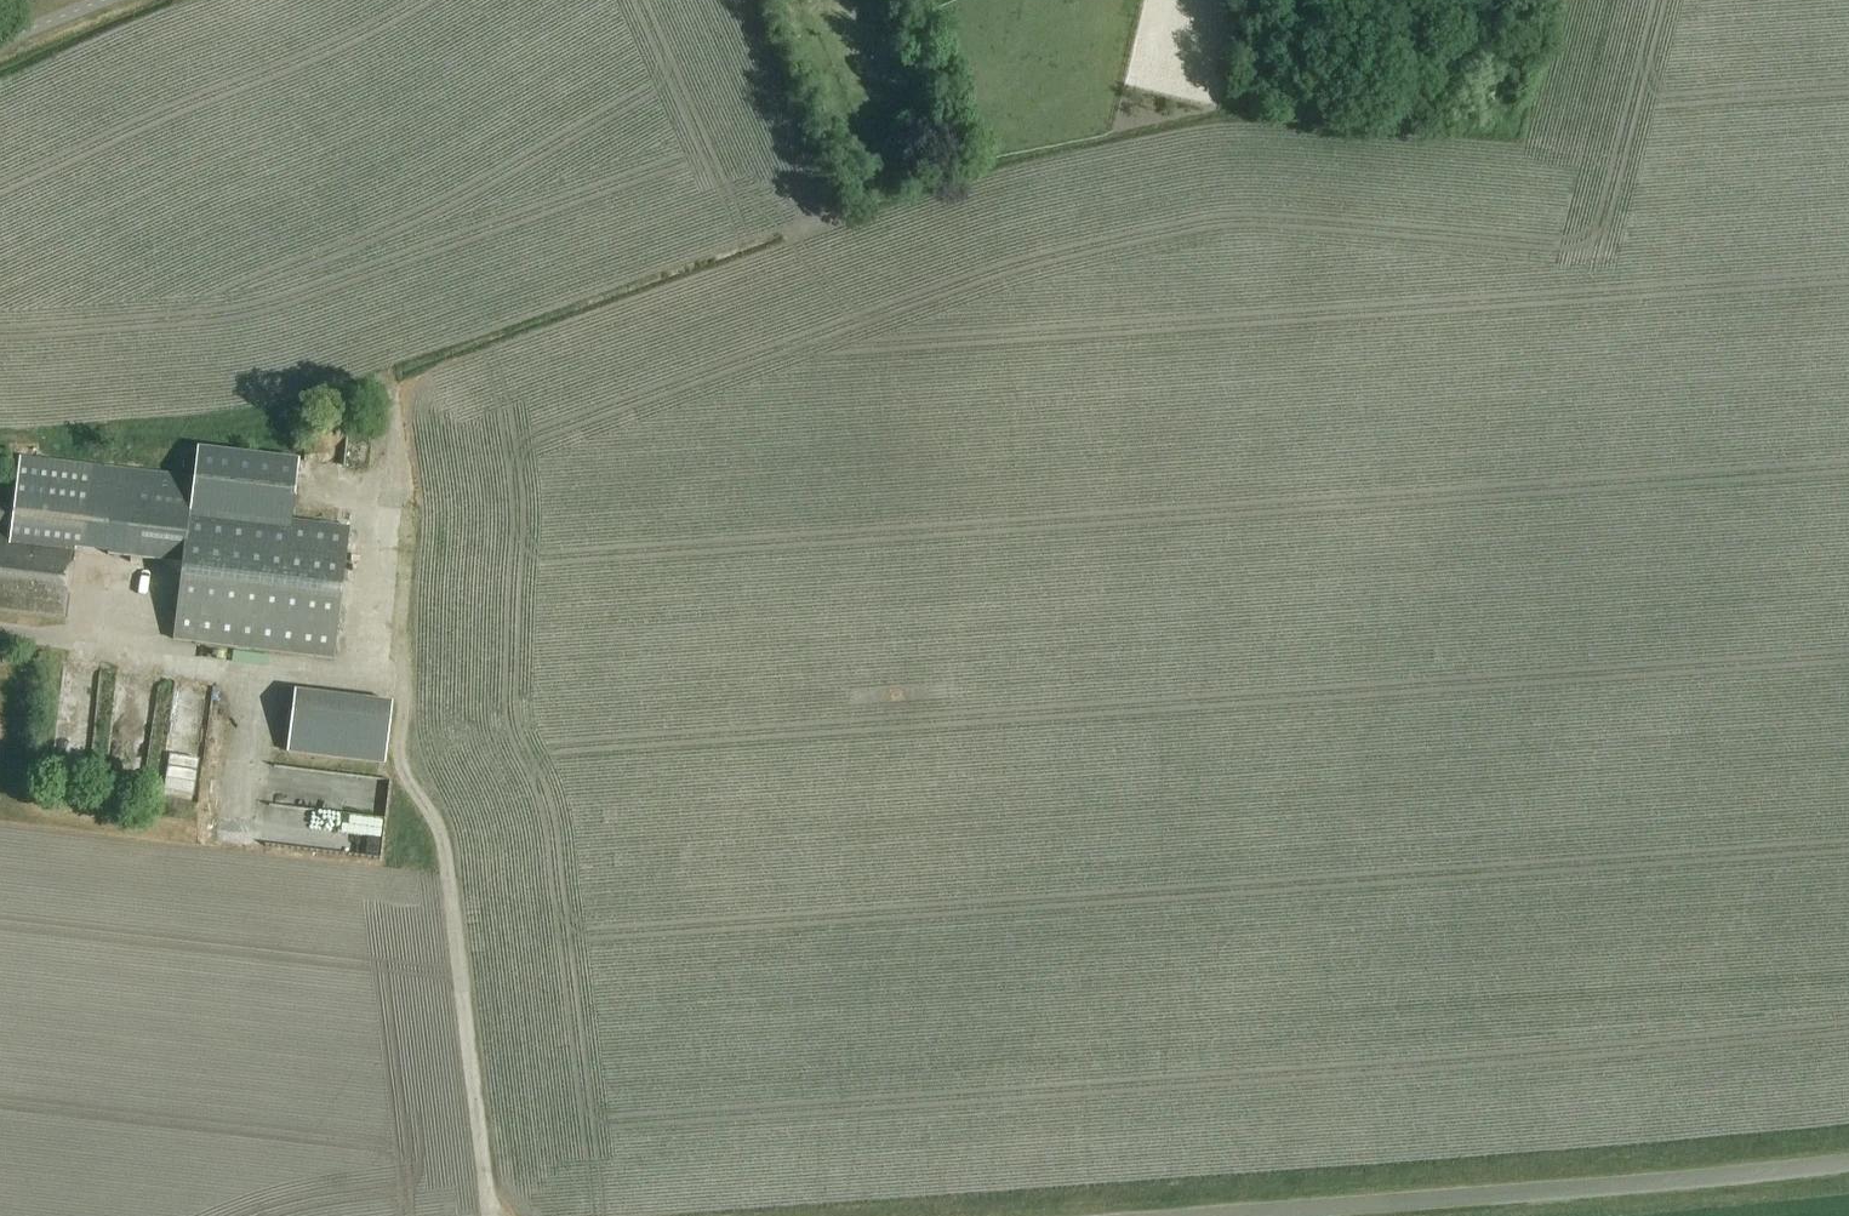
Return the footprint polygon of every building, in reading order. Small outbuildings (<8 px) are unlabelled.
[(8,540),(0,539),(0,612),(65,620),(73,549),(180,561),(171,641),(332,660),(347,529),(291,522),(298,460),(196,448),(192,478),(17,458),(12,508),(0,506),(0,526),(9,527),(8,540)] [(155,599),(175,598),(174,586),(154,587),(155,599)] [(393,703),(295,691),(287,754),(385,766),(393,703)] [(388,810),(392,777),(272,761),(268,792),(325,800),(319,847),(385,855),(391,811),(388,810)] [(186,768),(184,789),(201,791),(203,770),(186,768)]
